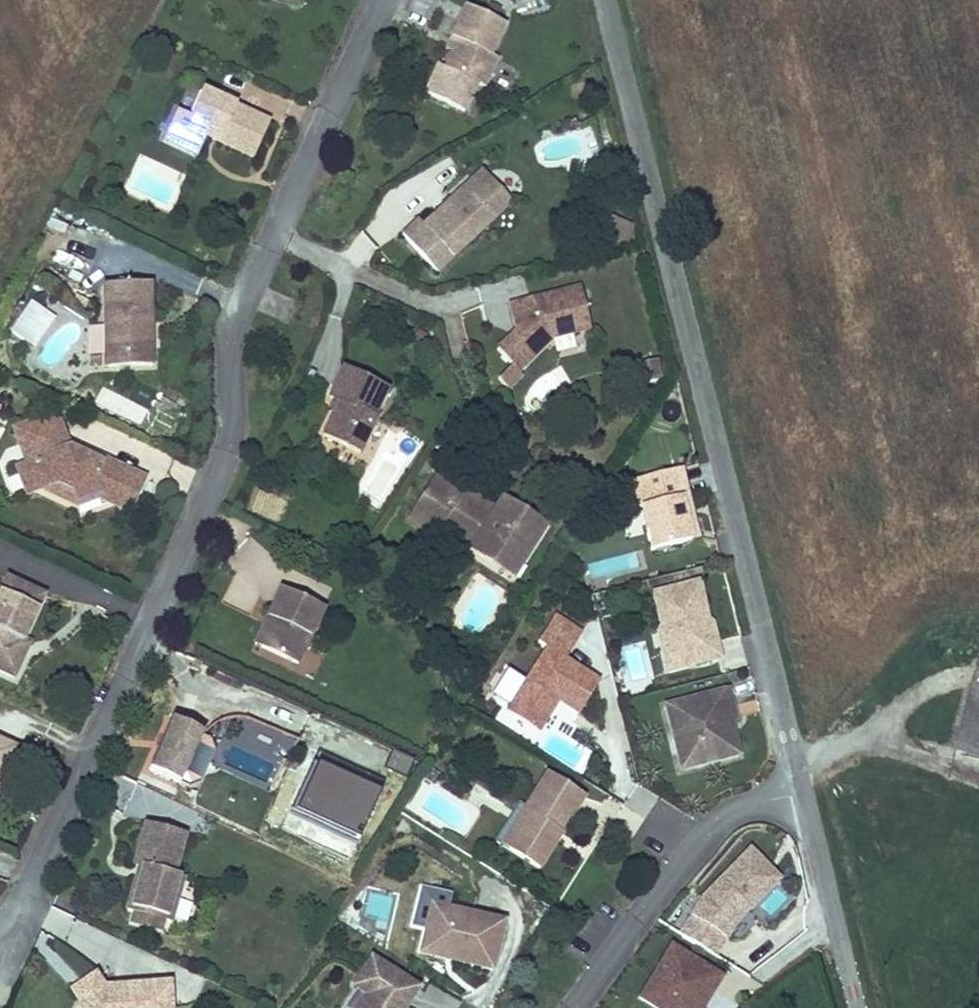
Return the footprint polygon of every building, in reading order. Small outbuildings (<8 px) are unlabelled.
[(459,52),(454,65),(448,79),(441,75),(424,105),(465,122),(477,93),(484,96),(498,67),(492,65),(504,34),(466,18),(452,49),(459,52)] [(447,62),(454,65),(459,52),(452,49),(447,62)] [(190,91),(178,118),(193,125),(204,97),(190,91)] [(193,125),(178,118),(168,142),(203,157),(212,136),(223,141),(220,148),(256,163),(272,125),(204,97),(193,125)] [(203,157),(168,142),(164,150),(199,165),(203,157)] [(400,247),(421,271),(435,256),(450,271),(509,217),(480,186),(421,240),(415,234),(400,247)] [(605,238),(626,244),(632,225),(611,218),(605,238)] [(435,256),(421,271),(433,285),(450,271),(435,256)] [(105,371),(156,370),(154,290),(103,292),(105,371)] [(564,320),(579,317),(575,301),(560,305),(564,320)] [(58,325),(31,305),(9,334),(36,354),(58,325)] [(584,340),(579,317),(564,320),(560,305),(507,318),(510,332),(517,331),(519,341),(512,343),(492,363),(513,384),(548,349),(584,340)] [(510,332),(512,343),(519,341),(517,331),(510,332)] [(639,383),(659,379),(655,356),(635,359),(639,383)] [(326,438),(363,457),(387,397),(343,376),(330,403),(340,407),(326,438)] [(79,495),(80,507),(87,507),(105,501),(133,514),(145,482),(101,462),(92,464),(74,455),(65,429),(49,423),(20,433),(33,470),(22,474),(30,500),(48,493),(61,489),(79,495)] [(448,516),(457,497),(436,484),(424,504),(448,516)] [(48,493),(80,507),(79,495),(61,489),(48,493)] [(490,519),(457,497),(448,516),(424,504),(405,532),(432,551),(437,544),(486,574),(497,560),(517,576),(532,552),(525,546),(532,533),(506,516),(500,525),(490,519)] [(640,553),(679,544),(668,501),(629,511),(640,553)] [(499,510),(490,519),(500,525),(506,516),(499,510)] [(540,538),(532,533),(525,546),(532,552),(540,538)] [(497,560),(486,574),(508,588),(517,576),(497,560)] [(22,681),(34,658),(25,654),(30,643),(48,602),(14,585),(0,617),(0,672),(22,681)] [(675,656),(678,668),(710,661),(701,625),(695,622),(689,619),(686,610),(692,609),(686,585),(641,596),(650,628),(646,636),(650,653),(664,650),(675,656)] [(267,621),(274,624),(261,653),(298,669),(321,615),(279,594),(267,621)] [(689,619),(695,622),(692,609),(686,610),(689,619)] [(25,654),(34,658),(39,648),(30,643),(25,654)] [(524,732),(538,710),(532,706),(537,696),(543,701),(565,714),(582,682),(532,649),(491,712),(524,732)] [(655,673),(678,668),(675,656),(664,650),(650,653),(655,673)] [(956,753),(978,761),(978,685),(956,753)] [(747,758),(729,689),(662,705),(679,774),(747,758)] [(532,706),(538,710),(543,701),(537,696),(532,706)] [(275,783),(291,737),(227,715),(210,761),(275,783)] [(154,779),(184,792),(206,742),(177,729),(154,779)] [(1,789),(17,754),(0,746),(0,788),(1,789)] [(280,823),(349,855),(377,793),(308,762),(280,823)] [(517,812),(496,848),(526,868),(569,797),(532,773),(511,808),(517,812)] [(489,843),(496,848),(517,812),(511,808),(489,843)] [(117,902),(120,903),(155,912),(161,915),(172,871),(165,869),(177,828),(137,816),(124,858),(130,860),(117,902)] [(720,924),(764,877),(735,850),(684,903),(668,933),(703,953),(720,924)] [(155,912),(120,903),(118,915),(153,924),(155,912)] [(506,921),(431,905),(419,958),(495,973),(506,921)] [(68,973),(64,960),(68,959),(63,941),(44,947),(53,977),(68,973)] [(709,975),(657,945),(628,997),(647,1007),(690,1007),(709,975)] [(371,958),(350,990),(365,999),(360,1007),(411,1007),(422,990),(371,958)] [(70,992),(99,976),(91,961),(63,977),(70,992)] [(99,976),(70,992),(61,1007),(162,1007),(162,976),(99,976)]
